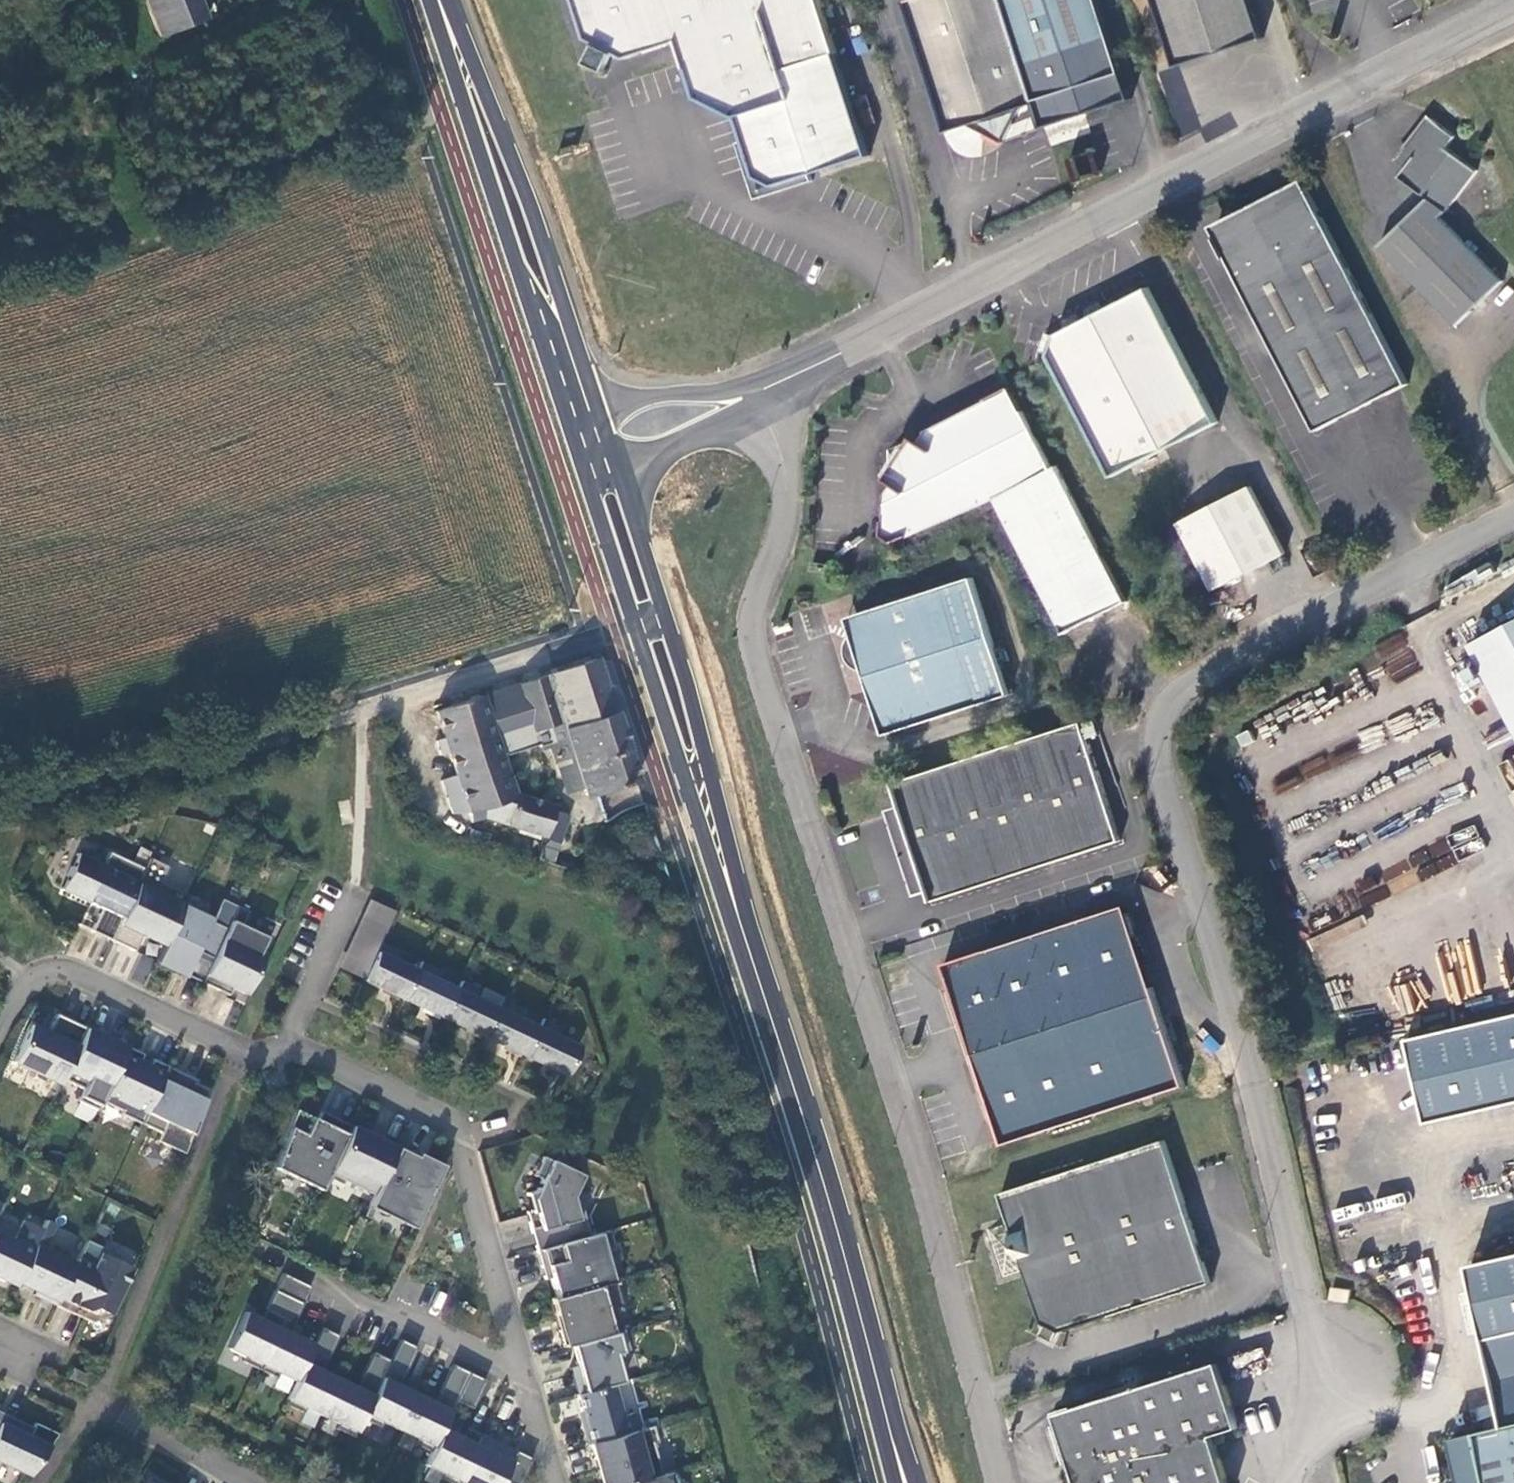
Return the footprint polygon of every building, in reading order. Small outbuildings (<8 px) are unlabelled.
[(161,38),(209,19),(202,0),(147,0),(161,38)] [(600,41),(609,46),(619,51),(630,57),(680,40),(687,62),(698,96),(738,115),(795,97),(785,68),(837,51),(821,0),(578,0),(589,36),(600,41)] [(909,1),(950,130),(969,124),(1004,140),(1021,107),(1036,102),(1003,0),(912,0),(909,1)] [(1036,102),(1044,126),(1085,113),(1130,98),(1098,0),(1003,0),(1036,102)] [(1180,65),(1264,37),(1252,0),(1159,0),(1180,65)] [(609,46),(600,41),(590,61),(609,70),(619,51),(609,46)] [(795,97),(738,115),(746,139),(758,175),(776,184),(812,173),(870,154),(837,51),(785,68),(795,97)] [(1180,136),(1195,131),(1176,66),(1160,71),(1180,136)] [(1068,136),(1085,131),(1080,115),(1063,121),(1068,136)] [(1443,216),(1478,168),(1449,146),(1458,134),(1432,116),(1417,137),(1401,158),(1411,165),(1403,175),(1432,197),(1383,244),(1460,324),(1505,280),(1443,216)] [(746,139),(740,141),(758,198),(814,180),(812,173),(776,184),(758,175),(746,139)] [(1408,384),(1303,182),(1281,193),(1284,199),(1218,233),(1222,241),(1320,430),(1400,388),(1408,384)] [(1215,227),(1218,233),(1284,199),(1281,193),(1215,227)] [(1219,420),(1149,286),(1106,309),(1091,317),(1083,321),(1069,329),(1059,333),(1052,355),(1115,475),(1219,420)] [(1086,307),(1091,317),(1106,309),(1101,299),(1086,307)] [(1063,318),(1069,329),(1083,321),(1078,310),(1063,318)] [(1078,501),(1059,463),(1054,466),(1022,405),(1011,385),(994,394),(995,399),(930,432),(924,441),(915,435),(913,438),(889,447),(888,477),(897,484),(890,494),(888,517),(884,517),(885,533),(898,542),(996,500),(1066,634),(1129,601),(1078,501)] [(1253,484),(1182,522),(1216,590),(1288,552),(1253,484)] [(1012,694),(975,576),(847,617),(859,648),(852,662),(864,668),(887,733),(1012,694)] [(1478,651),(1461,660),(1476,688),(1493,679),(1513,719),(1513,621),(1473,643),(1478,651)] [(598,659),(519,684),(534,731),(561,723),(586,799),(639,781),(598,659)] [(488,819),(503,824),(545,837),(555,806),(515,793),(484,694),(435,710),(468,814),(487,808),(488,819)] [(1121,840),(1083,720),(897,781),(903,806),(902,823),(903,835),(905,844),(906,849),(908,854),(912,863),(918,872),(924,880),(928,884),(931,886),(935,900),(1121,840)] [(105,870),(80,858),(63,895),(104,914),(93,936),(113,946),(147,873),(111,857),(105,870)] [(170,873),(151,864),(147,873),(113,946),(136,956),(144,940),(165,951),(184,912),(184,911),(189,901),(162,888),(170,873)] [(184,912),(158,967),(188,980),(199,957),(215,964),(239,912),(223,904),(213,926),(184,912)] [(969,1031),(977,1057),(1157,997),(1128,905),(947,963),(961,1007),(969,1031)] [(374,906),(367,921),(391,932),(398,917),(374,906)] [(234,993),(248,999),(266,960),(261,958),(268,943),(243,930),(250,916),(239,911),(239,912),(215,964),(204,988),(221,996),(223,992),(232,997),(234,993)] [(391,932),(367,921),(361,934),(385,945),(391,932)] [(385,945),(361,934),(355,947),(379,958),(384,948),(385,945)] [(355,947),(349,960),(372,971),(379,958),(355,947)] [(372,971),(366,985),(407,1004),(419,976),(398,966),(402,957),(384,948),(379,958),(372,971)] [(199,957),(188,980),(204,988),(215,964),(199,957)] [(372,971),(349,960),(342,974),(366,985),(372,971)] [(419,976),(407,1004),(447,1023),(460,995),(439,985),(443,976),(424,967),(419,976)] [(1413,982),(1399,985),(1405,1010),(1419,1007),(1413,982)] [(460,995),(447,1023),(487,1043),(501,1014),(479,1004),(483,994),(465,986),(460,995)] [(223,992),(221,996),(231,1000),(232,997),(223,992)] [(1157,997),(977,1057),(984,1077),(991,1098),(1004,1139),(1005,1143),(1185,1086),(1163,1018),(1157,997)] [(501,1014),(487,1043),(528,1061),(541,1033),(520,1023),(524,1014),(505,1005),(501,1014)] [(1413,1041),(1432,1123),(1513,1104),(1513,1018),(1413,1041)] [(32,1030),(15,1067),(62,1089),(89,1033),(59,1019),(50,1038),(32,1030)] [(541,1033),(528,1061),(569,1080),(582,1052),(560,1042),(565,1033),(546,1024),(541,1033)] [(977,1057),(969,1031),(961,1046),(967,1067),(984,1077),(977,1057)] [(89,1033),(62,1089),(82,1094),(83,1111),(99,1117),(103,1109),(131,1052),(89,1033)] [(171,1075),(131,1052),(103,1109),(143,1132),(171,1075)] [(215,1101),(171,1075),(143,1132),(190,1161),(215,1101)] [(298,1115),(276,1173),(315,1192),(318,1186),(325,1189),(322,1195),(323,1196),(332,1177),(354,1131),(332,1121),(330,1125),(321,1121),(319,1125),(298,1115)] [(332,1121),(323,1116),(321,1121),(330,1125),(332,1121)] [(332,1177),(355,1188),(357,1184),(379,1195),(399,1153),(354,1131),(332,1177)] [(1177,1171),(1167,1139),(1004,1192),(1012,1220),(989,1228),(1005,1277),(1029,1269),(1047,1323),(1054,1326),(1061,1329),(1065,1330),(1213,1282),(1177,1171)] [(379,1210),(418,1228),(444,1175),(399,1153),(379,1195),(373,1207),(379,1210)] [(584,1181),(545,1162),(536,1181),(544,1184),(538,1196),(529,1198),(534,1216),(534,1218),(538,1217),(542,1232),(533,1234),(539,1256),(592,1241),(582,1207),(576,1209),(574,1202),(584,1181)] [(318,1186),(315,1192),(322,1195),(325,1189),(318,1186)] [(367,1221),(373,1223),(377,1215),(379,1210),(373,1207),(367,1221)] [(379,1210),(377,1215),(415,1234),(418,1228),(379,1210)] [(534,1218),(533,1216),(528,1217),(533,1234),(542,1231),(538,1217),(534,1218)] [(20,1292),(42,1249),(51,1229),(23,1229),(15,1243),(0,1238),(0,1283),(20,1292)] [(615,1286),(607,1258),(617,1255),(611,1236),(592,1241),(539,1256),(544,1274),(550,1272),(553,1283),(558,1302),(615,1286)] [(113,1320),(135,1274),(103,1259),(105,1253),(88,1245),(78,1267),(58,1311),(94,1328),(113,1320)] [(42,1249),(20,1292),(58,1311),(78,1267),(42,1249)] [(1478,1269),(1513,1418),(1513,1260),(1478,1269)] [(544,1274),(547,1285),(553,1283),(550,1272),(544,1274)] [(313,1291),(285,1278),(277,1295),(305,1309),(313,1291)] [(623,1336),(616,1311),(624,1309),(618,1286),(615,1286),(558,1302),(552,1304),(557,1320),(563,1319),(567,1334),(561,1335),(566,1352),(623,1336)] [(305,1309),(277,1295),(267,1314),(276,1318),(286,1323),(281,1334),(291,1338),(305,1309)] [(276,1318),(267,1314),(263,1324),(272,1329),(276,1318)] [(263,1324),(247,1317),(230,1353),(247,1362),(244,1366),(262,1375),(281,1334),(272,1329),(263,1324)] [(286,1323),(276,1318),(272,1329),(281,1334),(286,1323)] [(557,1320),(561,1335),(567,1334),(563,1319),(557,1320)] [(1054,1326),(1047,1323),(1044,1330),(1058,1336),(1061,1329),(1054,1326)] [(341,1340),(324,1333),(316,1350),(307,1368),(317,1372),(322,1363),(329,1366),(341,1340)] [(262,1375),(279,1383),(281,1378),(298,1386),(307,1368),(316,1350),(291,1338),(281,1334),(262,1375)] [(419,1352),(403,1345),(393,1365),(384,1383),(394,1387),(399,1377),(406,1381),(419,1352)] [(393,1365),(376,1358),(364,1382),(371,1386),(366,1396),(376,1401),(384,1383),(393,1365)] [(1081,1482),(1112,1482),(1221,1449),(1217,1435),(1242,1427),(1222,1362),(1060,1412),(1063,1426),(1054,1429),(1063,1458),(1072,1455),(1081,1482)] [(324,1376),(329,1366),(322,1363),(317,1372),(324,1376)] [(298,1386),(287,1409),(305,1417),(307,1413),(324,1421),(341,1384),(324,1376),(317,1372),(307,1368),(298,1386)] [(471,1377),(455,1370),(441,1397),(448,1401),(443,1411),(453,1416),(458,1405),(471,1377)] [(75,1373),(70,1383),(86,1391),(91,1381),(75,1373)] [(401,1390),(406,1381),(399,1377),(394,1387),(401,1390)] [(488,1385),(471,1377),(458,1405),(475,1414),(488,1385)] [(371,1386),(364,1382),(359,1393),(366,1396),(371,1386)] [(376,1401),(365,1424),(382,1432),(385,1428),(401,1435),(419,1399),(401,1390),(394,1387),(384,1383),(376,1401)] [(341,1429),(338,1434),(356,1442),(365,1424),(376,1401),(366,1396),(359,1393),(341,1384),(324,1421),(341,1429)] [(641,1435),(636,1418),(624,1421),(615,1390),(579,1400),(593,1449),(641,1435)] [(448,1401),(441,1397),(436,1407),(443,1411),(448,1401)] [(419,1399),(401,1435),(418,1444),(416,1449),(433,1457),(445,1434),(453,1416),(443,1411),(436,1407),(419,1399)] [(17,1424),(0,1416),(0,1466),(32,1481),(61,1439),(38,1428),(36,1433),(31,1442),(13,1433),(17,1424)] [(36,1433),(17,1424),(13,1433),(31,1442),(36,1433)] [(1457,1439),(1467,1482),(1513,1482),(1513,1426),(1457,1439)] [(656,1448),(660,1448),(655,1431),(641,1435),(593,1449),(597,1465),(601,1464),(604,1475),(600,1476),(602,1482),(654,1482),(664,1480),(656,1448)] [(427,1470),(444,1478),(442,1482),(463,1482),(484,1439),(474,1435),(469,1446),(463,1442),(445,1434),(433,1457),(427,1470)] [(535,1464),(518,1456),(513,1467),(494,1458),(488,1455),(493,1444),(484,1439),(463,1482),(526,1482),(535,1464)] [(1221,1449),(1112,1482),(1232,1482),(1223,1452),(1221,1449)]
